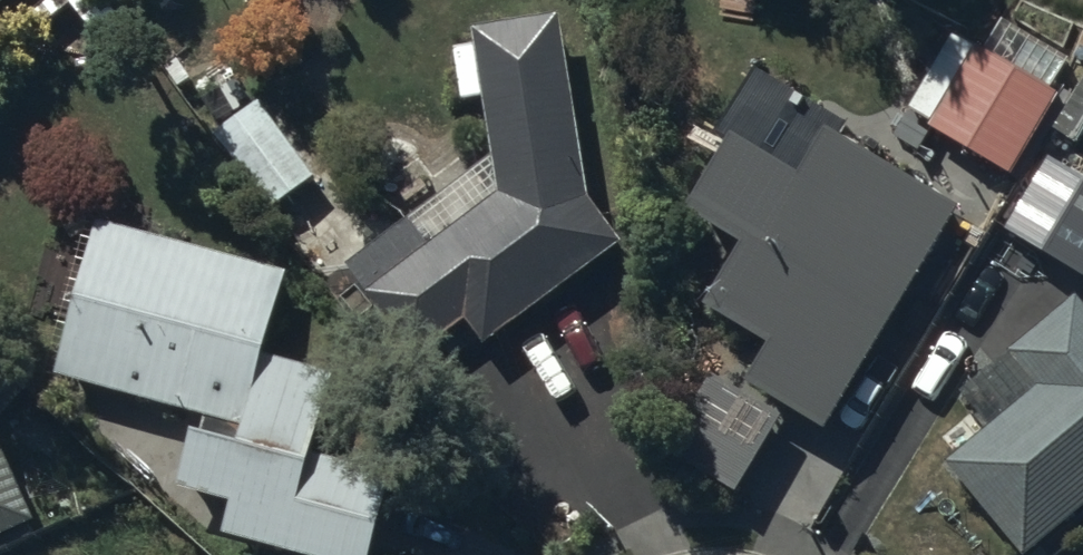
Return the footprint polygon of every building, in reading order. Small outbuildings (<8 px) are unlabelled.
[(491,157),(348,265),(416,357),(466,320),(486,347),(630,242),(591,188),(566,16),(473,29),(476,47),(455,50),(462,98),(482,95),(491,157)] [(1024,177),(1065,95),(951,32),(910,106),(936,120),(933,127),(1024,177)] [(318,176),(260,98),(211,135),(269,213),(318,176)] [(1069,129),(1082,137),(1082,105),(1069,129)] [(1066,133),(1017,214),(1072,246),(1082,228),(1082,143),(1066,133)] [(723,135),(684,207),(745,240),(709,306),(769,339),(744,385),(715,369),(670,452),(744,492),(789,409),(833,432),(864,376),(894,393),(942,304),(916,290),(959,209),(821,134),(799,176),(723,135)] [(99,218),(57,378),(198,415),(179,487),(232,501),(224,533),(307,554),(377,554),(400,469),(319,448),(338,374),(267,355),(290,269),(99,218)] [(1025,554),(1082,509),(1082,297),(1080,293),(960,386),(991,425),(949,457),(1025,554)] [(36,528),(0,434),(0,542),(36,528)]
